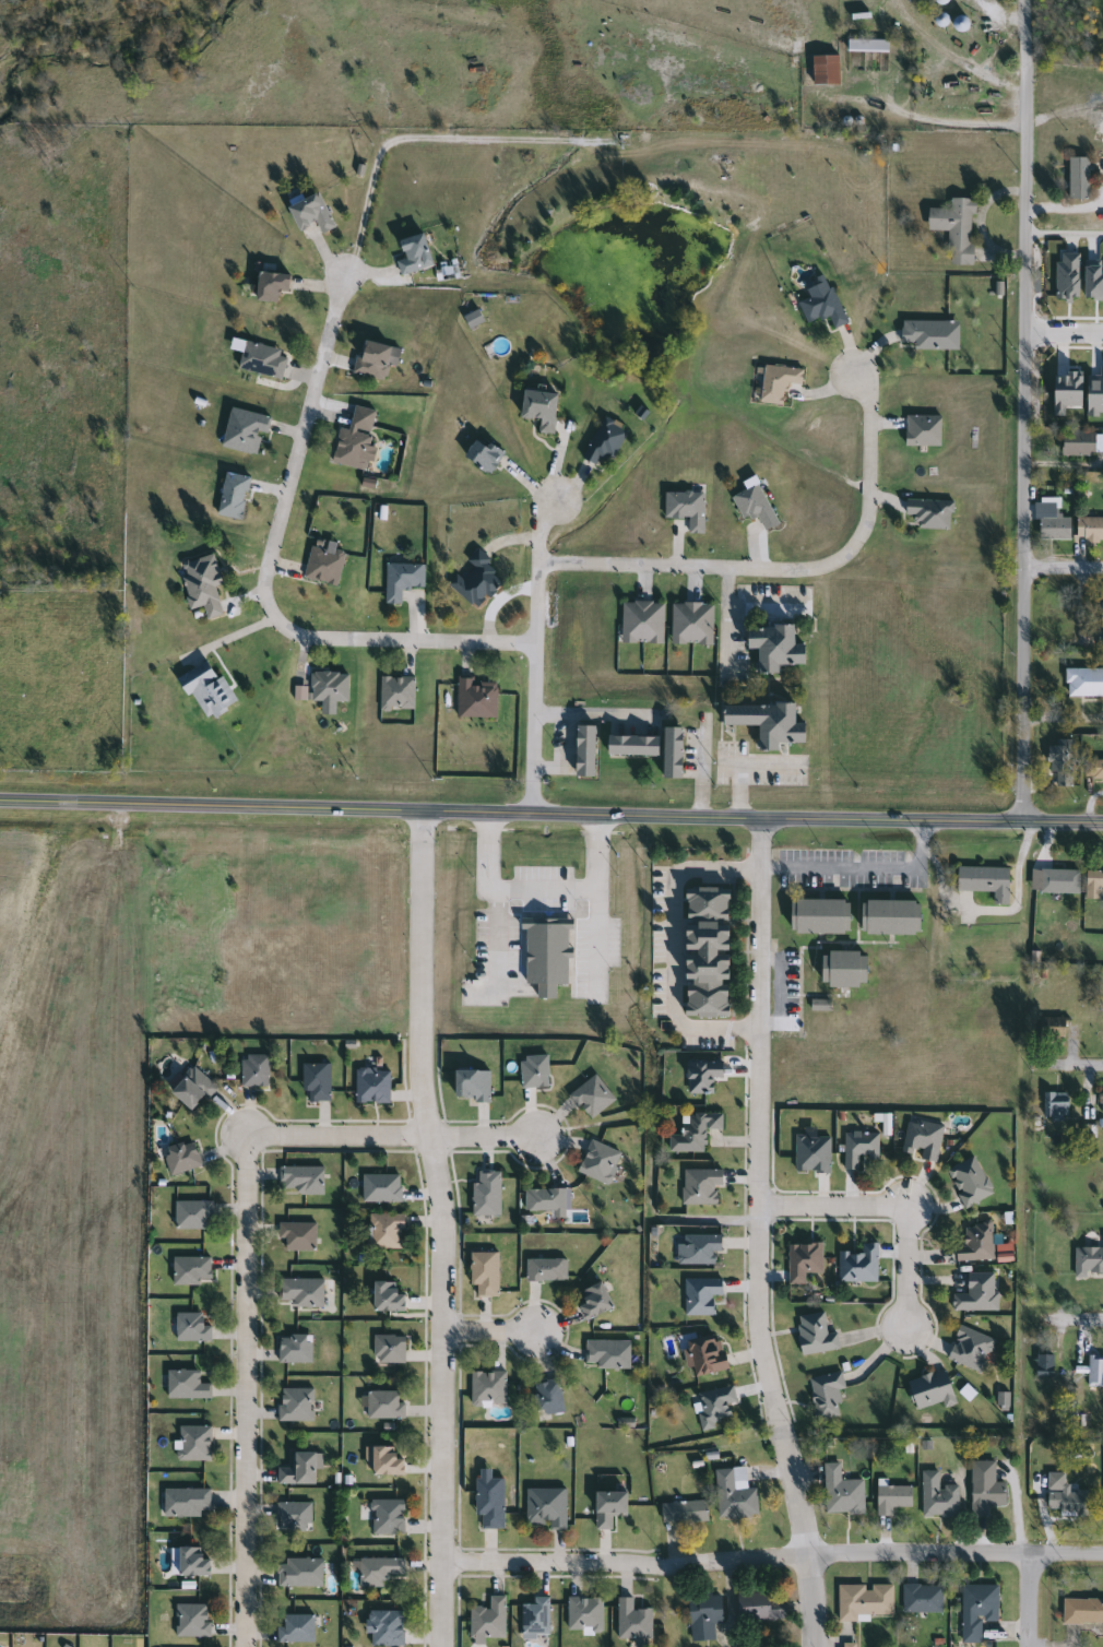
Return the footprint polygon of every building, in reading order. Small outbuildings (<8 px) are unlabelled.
[(962,15),(966,28),(954,33),(950,20),(962,15)] [(886,51),(845,51),(845,39),(886,39),(886,51)] [(837,85),(810,85),(810,56),(837,56),(837,85)] [(1066,157),(1087,157),(1087,200),(1066,200),(1066,157)] [(333,228),(319,234),(315,224),(295,232),(285,208),(318,193),(333,228)] [(947,232),(926,232),(926,210),(948,210),(948,199),(972,199),(971,265),(947,264),(947,232)] [(398,275),(393,260),(402,258),(396,241),(422,234),(430,266),(398,275)] [(287,273),(286,291),(276,291),(276,301),(253,300),(254,272),(287,273)] [(805,323),(796,303),(831,287),(846,322),(831,329),(826,316),(805,323)] [(911,349),(911,343),(900,343),(900,320),(957,320),(957,349),(911,349)] [(286,352),(280,379),(235,368),(242,340),(286,352)] [(389,345),(383,379),(352,374),(358,340),(389,345)] [(757,402),(761,364),(800,368),(799,384),(784,382),(781,404),(757,402)] [(550,434),(537,433),(538,418),(518,417),(521,389),(555,392),(550,434)] [(336,427),(348,429),(352,405),(372,408),(364,469),(331,463),(336,427)] [(258,454),(221,448),(228,408),(265,415),(258,454)] [(581,459),(600,415),(626,427),(609,464),(598,460),(596,465),(581,459)] [(938,445),(903,445),(903,415),(938,415),(938,445)] [(1102,454),(1059,454),(1059,431),(1102,431),(1102,454)] [(483,447),(487,441),(502,454),(486,475),(461,454),(474,438),(483,447)] [(240,520),(215,516),(223,472),(248,476),(240,520)] [(776,523),(762,531),(754,516),(742,521),(730,497),(756,483),(776,523)] [(702,493),(702,533),(687,533),(687,518),(663,518),(663,493),(702,493)] [(1069,518),(1068,541),(1034,541),(1035,497),(1058,498),(1058,517),(1069,518)] [(902,526),(904,498),(951,501),(950,529),(902,526)] [(1075,518),(1102,518),(1102,542),(1075,542),(1075,518)] [(334,588),(301,578),(310,544),(343,553),(334,588)] [(477,609),(444,585),(453,573),(463,580),(472,567),(465,561),(475,548),(487,558),(482,566),(499,579),(477,609)] [(221,583),(213,586),(222,614),(205,619),(201,605),(191,608),(177,565),(210,554),(221,583)] [(384,603),(384,564),(422,564),(422,588),(400,588),(400,603),(384,603)] [(661,643),(619,642),(620,601),(662,601),(661,643)] [(711,603),(711,643),(669,643),(669,603),(711,603)] [(800,643),(802,664),(775,664),(775,672),(756,673),(755,647),(745,648),(744,626),(790,625),(790,644),(800,643)] [(201,721),(177,676),(209,659),(233,703),(201,721)] [(1064,668),(1102,668),(1102,696),(1064,696),(1064,668)] [(310,700),(310,672),(346,672),(346,701),(333,701),(333,714),(319,714),(319,700),(310,700)] [(379,710),(379,676),(412,676),(412,710),(379,710)] [(455,716),(455,676),(472,676),(472,680),(495,680),(495,716),(455,716)] [(800,742),(774,742),(774,749),(756,749),(756,724),(720,724),(720,703),(792,703),(791,722),(802,723),(800,742)] [(573,725),(592,725),(592,775),(573,775),(573,725)] [(679,778),(661,778),(661,727),(679,727),(679,778)] [(604,755),(604,735),(655,735),(655,755),(604,755)] [(1047,742),(1071,742),(1071,785),(1047,785),(1047,742)] [(1089,759),(1102,759),(1102,779),(1089,779),(1089,759)] [(1006,904),(992,903),(992,891),(953,889),(954,866),(1007,867),(1006,904)] [(1039,892),(1039,869),(1078,869),(1078,892),(1039,892)] [(1083,872),(1102,872),(1102,887),(1099,887),(1099,899),(1084,899),(1083,872)] [(681,888),(726,888),(725,1016),(680,1016),(681,888)] [(787,899),(846,899),(846,934),(787,934),(787,899)] [(916,934),(858,934),(858,900),(916,900),(916,934)] [(523,983),(534,983),(534,998),(553,998),(553,984),(565,984),(566,924),(524,923),(523,983)] [(863,987),(818,987),(818,951),(863,951),(863,987)] [(266,1086),(239,1086),(239,1054),(266,1054),(266,1086)] [(546,1087),(519,1087),(519,1056),(546,1056),(546,1087)] [(300,1092),(300,1063),(328,1063),(328,1101),(305,1101),(305,1092),(300,1092)] [(205,1101),(199,1097),(188,1110),(167,1093),(189,1066),(216,1087),(205,1101)] [(354,1102),(354,1068),(388,1068),(388,1102),(354,1102)] [(487,1069),(487,1101),(451,1101),(451,1069),(487,1069)] [(613,1100),(588,1119),(567,1094),(593,1075),(613,1100)] [(1066,1092),(1066,1116),(1042,1116),(1042,1092),(1066,1092)] [(667,1150),(667,1135),(680,1135),(681,1113),(720,1113),(720,1129),(703,1129),(703,1151),(667,1150)] [(914,1159),(915,1157),(900,1154),(906,1119),(941,1126),(935,1162),(914,1159)] [(877,1133),(877,1158),(856,1158),(856,1170),(842,1170),(842,1133),(877,1133)] [(793,1172),(793,1136),(829,1136),(829,1172),(793,1172)] [(161,1151),(190,1140),(200,1165),(169,1176),(161,1151)] [(589,1140),(619,1152),(606,1185),(576,1173),(589,1140)] [(992,1194),(963,1208),(944,1170),(973,1156),(992,1194)] [(280,1194),(280,1166),(322,1166),(322,1194),(280,1194)] [(681,1204),(681,1170),(717,1170),(717,1204),(681,1204)] [(499,1171),(499,1214),(470,1214),(470,1183),(475,1183),(475,1171),(499,1171)] [(360,1201),(360,1174),(399,1174),(399,1201),(360,1201)] [(562,1189),(562,1210),(523,1210),(523,1189),(562,1189)] [(203,1229),(174,1229),(174,1201),(211,1201),(211,1218),(203,1218),(203,1229)] [(401,1248),(367,1248),(367,1214),(401,1214),(401,1248)] [(313,1251),(278,1251),(278,1223),(313,1223),(313,1251)] [(963,1246),(963,1223),(991,1223),(991,1260),(954,1260),(954,1246),(963,1246)] [(719,1253),(712,1253),(712,1264),(677,1264),(677,1235),(719,1235),(719,1253)] [(1102,1235),(1102,1273),(1084,1272),(1084,1278),(1072,1278),(1074,1247),(1102,1248),(1102,1235)] [(786,1243),(820,1243),(820,1273),(804,1273),(804,1284),(786,1284),(786,1243)] [(875,1281),(837,1281),(837,1253),(859,1253),(859,1243),(875,1243),(875,1281)] [(467,1285),(467,1253),(496,1253),(496,1298),(473,1298),(473,1285),(467,1285)] [(170,1284),(170,1258),(209,1258),(209,1284),(170,1284)] [(565,1259),(565,1281),(525,1281),(525,1259),(565,1259)] [(996,1311),(951,1311),(951,1294),(964,1294),(964,1273),(996,1273),(996,1311)] [(683,1315),(683,1278),(719,1278),(719,1295),(711,1295),(711,1315),(683,1315)] [(321,1279),(321,1307),(287,1307),(287,1302),(277,1302),(277,1279),(321,1279)] [(579,1292),(598,1281),(612,1306),(583,1322),(576,1305),(583,1301),(579,1292)] [(370,1312),(370,1282),(392,1282),(392,1294),(401,1294),(401,1312),(370,1312)] [(174,1341),(174,1313),(200,1313),(200,1326),(210,1326),(210,1341),(174,1341)] [(796,1314),(822,1313),(823,1334),(835,1332),(837,1351),(798,1353),(796,1314)] [(993,1340),(979,1373),(945,1359),(959,1326),(993,1340)] [(690,1376),(683,1340),(717,1332),(725,1368),(690,1376)] [(310,1362),(276,1362),(276,1335),(310,1335),(310,1362)] [(403,1363),(372,1363),(372,1335),(403,1335),(403,1363)] [(628,1367),(584,1367),(583,1340),(628,1340),(628,1367)] [(1051,1353),(1051,1377),(1033,1377),(1033,1353),(1051,1353)] [(1087,1355),(1102,1355),(1102,1386),(1087,1386),(1087,1355)] [(209,1398),(165,1398),(165,1371),(198,1371),(198,1383),(209,1383),(209,1398)] [(505,1405),(470,1405),(470,1371),(505,1371),(505,1405)] [(944,1371),(953,1405),(941,1408),(940,1402),(913,1410),(904,1382),(944,1371)] [(814,1420),(806,1378),(840,1372),(843,1388),(834,1389),(840,1415),(814,1420)] [(561,1412),(536,1414),(534,1382),(558,1379),(561,1412)] [(726,1403),(731,1421),(701,1427),(693,1394),(732,1385),(735,1402),(726,1403)] [(312,1389),(312,1421),(277,1421),(277,1389),(312,1389)] [(403,1402),(403,1419),(365,1419),(365,1391),(395,1391),(395,1402),(403,1402)] [(209,1425),(209,1460),(178,1460),(178,1425),(209,1425)] [(391,1447),(391,1459),(401,1459),(401,1476),(368,1476),(368,1447),(391,1447)] [(312,1484),(275,1484),(275,1467),(289,1467),(289,1453),(312,1453),(312,1484)] [(1003,1482),(1003,1505),(985,1505),(985,1517),(969,1517),(969,1461),(993,1461),(993,1482),(1003,1482)] [(862,1479),(863,1513),(823,1514),(822,1462),(839,1462),(839,1480),(862,1479)] [(714,1468),(744,1468),(745,1489),(755,1488),(756,1517),(715,1518),(714,1468)] [(501,1529),(476,1528),(476,1516),(473,1516),(474,1469),(489,1469),(489,1479),(501,1479),(501,1529)] [(957,1516),(921,1516),(921,1470),(937,1470),(937,1485),(957,1485),(957,1516)] [(910,1506),(891,1506),(891,1516),(875,1516),(875,1486),(910,1486),(910,1506)] [(209,1516),(161,1516),(161,1489),(209,1489),(209,1516)] [(565,1489),(565,1528),(524,1528),(524,1489),(565,1489)] [(592,1492),(625,1492),(625,1516),(609,1516),(609,1529),(592,1529),(592,1492)] [(1087,1513),(1045,1513),(1045,1493),(1087,1493),(1087,1513)] [(370,1535),(370,1500),(402,1500),(402,1535),(370,1535)] [(660,1522),(660,1502),(704,1502),(704,1522),(660,1522)] [(309,1530),(275,1530),(275,1503),(309,1503),(309,1530)] [(199,1548),(199,1561),(206,1561),(206,1576),(169,1576),(169,1548),(199,1548)] [(386,1575),(386,1587),(357,1587),(357,1559),(402,1559),(402,1575),(386,1575)] [(275,1561),(320,1561),(320,1587),(275,1587),(275,1561)] [(867,1615),(867,1622),(835,1622),(835,1585),(891,1585),(891,1615),(867,1615)] [(939,1586),(939,1613),(901,1613),(901,1586),(939,1586)] [(960,1643),(960,1586),(996,1586),(996,1622),(979,1622),(979,1643),(960,1643)] [(735,1620),(736,1592),(768,1593),(768,1599),(783,1600),(782,1622),(735,1620)] [(712,1642),(688,1642),(687,1595),(719,1593),(720,1624),(712,1624),(712,1642)] [(487,1596),(502,1596),(502,1637),(484,1637),(484,1645),(469,1645),(469,1608),(487,1608),(487,1596)] [(547,1597),(547,1636),(520,1636),(520,1604),(532,1604),(532,1597),(547,1597)] [(1062,1597),(1102,1598),(1102,1629),(1060,1628),(1062,1597)] [(601,1598),(601,1632),(567,1632),(567,1598),(601,1598)] [(650,1609),(650,1646),(631,1646),(631,1639),(616,1639),(616,1598),(631,1598),(631,1609),(650,1609)] [(207,1638),(175,1638),(175,1604),(207,1604),(207,1638)] [(401,1645),(369,1645),(369,1611),(401,1611),(401,1645)] [(312,1643),(275,1643),(275,1626),(281,1626),(281,1615),(312,1615),(312,1643)]
